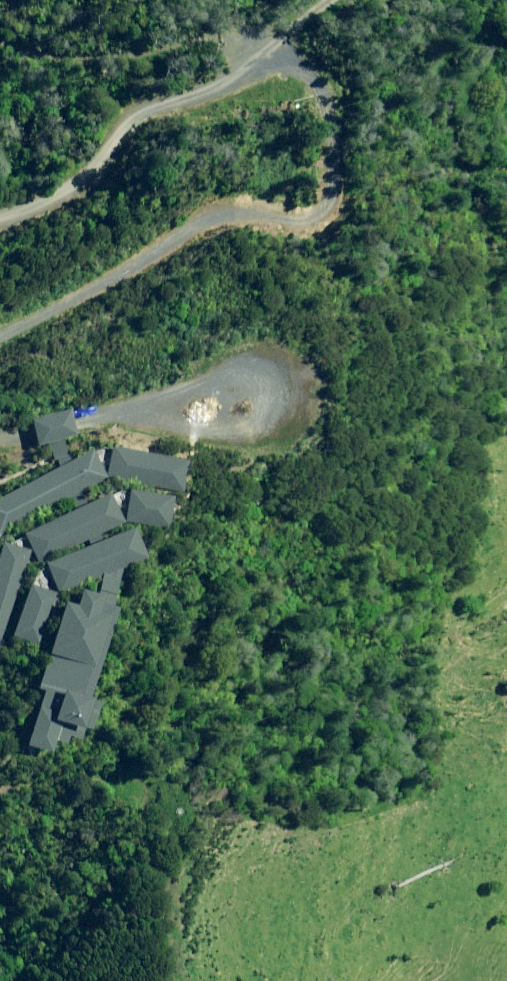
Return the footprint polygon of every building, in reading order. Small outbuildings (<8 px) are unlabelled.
[(200,476),(130,464),(126,488),(196,500),(200,476)] [(111,470),(1,525),(12,546),(121,492),(111,470)] [(190,516),(144,509),(140,536),(186,543),(190,516)] [(124,516),(42,548),(52,573),(134,541),(124,516)] [(13,547),(0,541),(0,577),(13,547)] [(146,546),(63,582),(74,607),(157,571),(146,546)] [(19,555),(0,617),(0,656),(14,660),(44,563),(19,555)] [(52,662),(68,609),(40,601),(24,654),(52,662)] [(90,622),(76,618),(52,713),(67,716),(53,771),(75,777),(81,753),(96,757),(133,614),(94,604),(90,622)]
